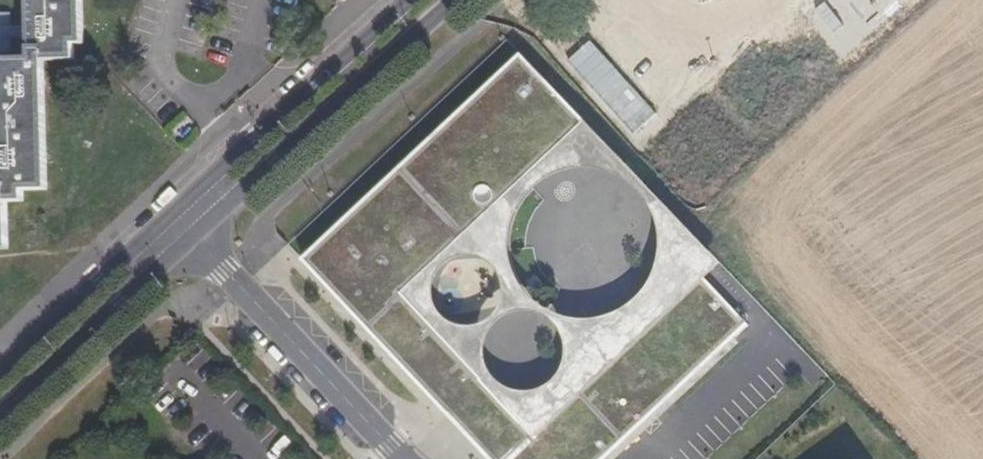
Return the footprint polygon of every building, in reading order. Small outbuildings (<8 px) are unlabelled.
[(30,26),(30,36),(31,58),(1,60),(0,74),(0,247),(7,247),(7,199),(22,199),(21,188),(45,187),(42,57),(72,57),(72,40),(83,39),(82,0),(29,0),(30,26)] [(30,26),(12,26),(12,11),(0,12),(0,52),(13,51),(13,36),(30,36),(30,26)] [(518,54),(295,256),(441,411),(454,399),(501,449),(493,456),(496,458),(598,458),(745,325),(695,272),(530,422),(403,286),(584,123),(518,54)] [(403,286),(530,422),(695,272),(711,257),(584,123),(403,286)]
